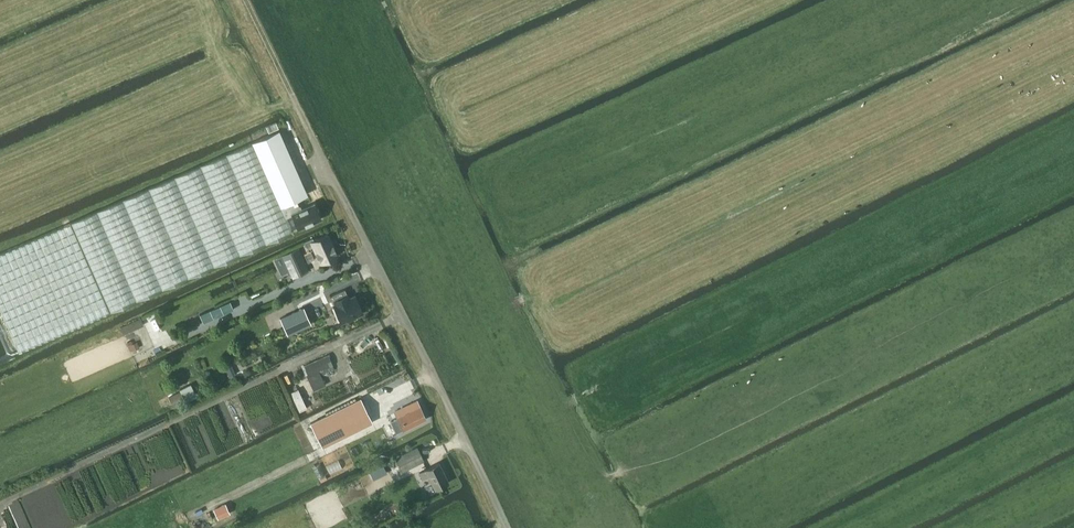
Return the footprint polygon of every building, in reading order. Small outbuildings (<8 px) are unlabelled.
[(276,122),(266,126),(268,132),(279,128),(276,122)] [(280,206),(295,199),(307,194),(279,130),(252,142),(280,206)] [(280,206),(252,142),(0,253),(0,312),(17,351),(290,232),(292,231),(285,217),(280,206)] [(285,217),(292,214),(299,228),(321,218),(314,203),(300,210),(295,199),(280,206),(285,217)] [(307,247),(313,244),(321,262),(337,255),(328,234),(314,240),(313,237),(304,241),(307,247)] [(282,255),(275,259),(281,274),(289,270),(293,278),(309,271),(298,247),(282,255)] [(335,302),(336,304),(334,305),(341,321),(347,319),(350,320),(355,318),(355,315),(363,312),(355,296),(347,299),(346,296),(348,296),(345,289),(332,295),(335,302)] [(304,307),(280,318),(288,334),(311,324),(304,307)] [(143,324),(140,318),(120,327),(123,333),(143,324)] [(335,368),(329,354),(304,365),(310,379),(335,368)] [(197,396),(196,394),(191,383),(180,388),(181,391),(174,395),(170,397),(173,404),(185,399),(185,400),(186,401),(187,401),(197,396)] [(298,388),(290,392),(299,411),(307,407),(298,388)] [(360,398),(311,422),(323,446),(372,422),(360,398)] [(398,417),(391,421),(396,432),(425,417),(417,400),(395,411),(398,417)] [(424,460),(417,446),(395,457),(402,471),(424,460)] [(422,478),(428,475),(435,488),(448,482),(439,463),(419,472),(422,478)] [(231,511),(226,503),(214,509),(218,517),(231,511)]
